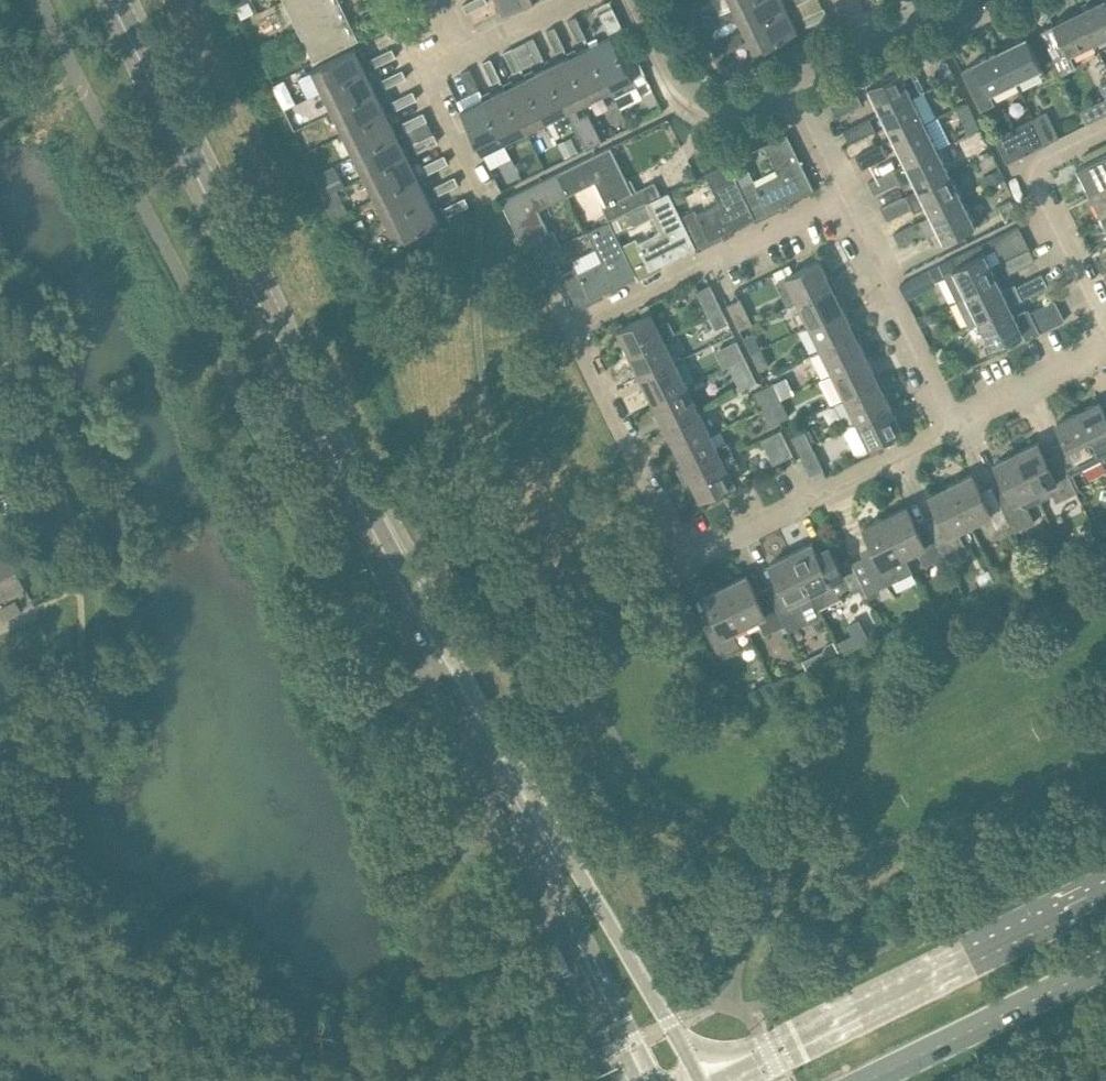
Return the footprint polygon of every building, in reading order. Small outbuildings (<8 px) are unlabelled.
[(299,30),(344,8),(340,0),(339,0),(335,2),(334,0),(285,0),(299,30)] [(487,0),(473,0),(464,5),(467,12),(488,2),(487,0)] [(504,12),(528,0),(498,0),(504,12)] [(722,13),(733,8),(749,0),(716,0),(722,13)] [(788,8),(784,0),(749,0),(733,8),(744,29),(788,8)] [(1079,9),(1095,42),(1105,37),(1105,0),(1098,0),(1079,9)] [(828,15),(824,7),(803,17),(807,25),(828,15)] [(344,8),(299,30),(314,61),(359,39),(355,30),(350,33),(339,11),(344,8)] [(692,8),(680,14),(688,30),(700,24),(692,8)] [(799,29),(788,8),(744,29),(755,51),(799,29)] [(1095,42),(1079,9),(1053,22),(1054,24),(1041,30),(1062,73),(1076,66),(1071,54),(1095,42)] [(254,15),(246,16),(248,30),(256,29),(254,15)] [(586,36),(576,16),(568,20),(578,39),(586,36)] [(565,46),(555,26),(547,30),(557,50),(565,46)] [(612,90),(615,96),(637,85),(634,79),(646,73),(624,29),(590,45),(612,90)] [(1000,48),(1016,81),(1043,68),(1026,35),(1000,48)] [(1043,36),(1033,40),(1038,49),(1047,45),(1043,36)] [(543,57),(534,37),(526,41),(535,60),(543,57)] [(569,56),(591,100),(612,90),(590,45),(569,56)] [(522,67),(512,47),(504,51),(514,71),(522,67)] [(312,69),(323,91),(367,69),(356,48),(312,69)] [(396,55),(392,48),(372,58),(375,65),(396,55)] [(1016,81),(1000,48),(973,61),(975,64),(962,70),(981,110),(995,103),(990,94),(1016,81)] [(868,86),(881,112),(925,90),(908,55),(864,76),(869,85),(868,86)] [(576,108),(591,100),(569,56),(547,66),(569,111),(587,148),(602,141),(589,113),(580,118),(576,108)] [(500,78),(491,58),(483,62),(493,81),(500,78)] [(569,111),(547,66),(526,77),(548,121),(569,111)] [(480,89),(470,68),(462,72),(472,93),(480,89)] [(323,91),(333,112),(377,91),(367,69),(323,91)] [(406,76),(403,69),(384,78),(388,85),(406,76)] [(548,121),(526,77),(505,87),(526,132),(548,121)] [(483,98),(505,142),(526,132),(505,87),(483,98)] [(417,98),(413,90),(394,100),(397,107),(417,98)] [(881,112),(894,138),(926,121),(914,96),(925,90),(881,112)] [(333,112),(344,133),(388,112),(377,91),(333,112)] [(863,104),(856,91),(831,104),(837,116),(863,104)] [(505,142),(483,98),(461,109),(483,153),(505,142)] [(1092,107),(1081,112),(1086,124),(1098,118),(1092,107)] [(1047,111),(1034,117),(1047,143),(1060,137),(1047,111)] [(344,133),(354,155),(398,133),(388,112),(344,133)] [(427,119),(424,112),(404,121),(408,129),(427,119)] [(1014,159),(1047,143),(1034,117),(1009,130),(1015,142),(1007,146),(1014,159)] [(876,130),(869,118),(844,130),(850,143),(876,130)] [(926,121),(894,138),(907,163),(939,147),(926,121)] [(354,155),(365,176),(408,155),(398,133),(354,155)] [(438,140),(434,133),(415,143),(418,150),(438,140)] [(740,188),(755,217),(768,211),(814,188),(787,133),(765,144),(775,164),(779,174),(756,185),(754,181),(740,188)] [(572,136),(559,143),(566,157),(579,150),(572,136)] [(888,156),(882,143),(856,156),(862,168),(888,156)] [(1090,191),(1105,183),(1105,143),(1083,154),(1087,163),(1078,167),(1090,191)] [(556,173),(567,196),(596,182),(606,204),(602,206),(609,221),(610,221),(628,212),(640,205),(647,202),(662,195),(655,181),(637,189),(631,177),(627,179),(611,146),(556,173)] [(919,189),(952,173),(939,147),(907,163),(869,182),(875,194),(900,182),(902,185),(914,179),(919,189)] [(988,150),(979,154),(981,158),(990,153),(988,150)] [(448,162),(445,154),(425,164),(428,171),(448,162)] [(375,197),(419,176),(408,155),(365,176),(375,197)] [(681,217),(696,247),(710,240),(755,217),(740,188),(737,182),(728,162),(706,173),(716,193),(720,202),(697,214),(695,210),(681,217)] [(320,172),(322,185),(360,179),(358,165),(320,172)] [(692,166),(685,170),(683,175),(687,182),(697,177),(692,166)] [(984,176),(988,186),(1004,178),(999,168),(984,176)] [(567,196),(556,173),(502,200),(524,246),(530,243),(542,266),(556,260),(551,250),(551,249),(561,244),(554,229),(549,231),(539,210),(567,196)] [(927,205),(932,214),(964,198),(952,173),(919,189),(907,195),(913,207),(915,211),(927,205)] [(375,197),(385,219),(429,197),(419,176),(375,197)] [(459,183),(455,176),(435,185),(439,192),(459,183)] [(1090,191),(1102,215),(1105,213),(1105,183),(1090,191)] [(688,198),(682,186),(670,192),(676,204),(688,198)] [(681,217),(678,211),(669,191),(662,195),(647,202),(661,232),(638,243),(636,239),(622,246),(636,276),(651,269),(696,247),(681,217)] [(913,207),(907,195),(881,207),(888,220),(913,207)] [(429,197),(385,219),(396,241),(440,220),(429,197)] [(469,205),(465,197),(445,207),(449,215),(469,205)] [(964,198),(932,214),(894,233),(900,246),(926,233),(927,236),(939,230),(944,239),(943,240),(944,241),(977,225),(964,198)] [(1020,212),(1013,198),(998,205),(1005,219),(1020,212)] [(628,212),(610,221),(611,224),(615,232),(633,223),(628,212)] [(610,221),(609,221),(588,231),(600,255),(563,274),(580,309),(581,308),(579,304),(636,276),(622,246),(615,232),(611,224),(610,221)] [(1036,260),(1029,247),(1004,260),(1010,273),(1036,260)] [(943,273),(956,299),(998,279),(986,253),(986,252),(943,273)] [(788,305),(798,300),(832,284),(820,259),(794,272),(786,276),(778,279),(776,281),(788,305)] [(790,263),(774,271),(778,279),(786,276),(794,272),(790,263)] [(998,279),(956,299),(969,325),(978,320),(1011,304),(1022,298),(1048,286),(1042,273),(1017,286),(1015,283),(1003,289),(998,279)] [(919,293),(911,278),(900,284),(907,298),(919,293)] [(710,315),(722,309),(710,284),(698,290),(710,315)] [(810,324),(843,308),(832,284),(798,300),(810,324)] [(752,323),(740,298),(728,304),(740,329),(752,323)] [(978,320),(991,347),(986,349),(990,357),(998,353),(994,345),(1023,331),(1027,338),(1065,320),(1055,299),(1031,311),(1029,308),(1015,314),(1011,304),(978,320)] [(822,348),(855,332),(843,308),(810,324),(822,348)] [(722,309),(710,315),(717,329),(729,323),(722,309)] [(631,353),(664,337),(675,332),(669,319),(658,325),(652,312),(619,329),(631,353)] [(744,337),(752,353),(761,348),(753,332),(744,337)] [(867,356),(855,332),(822,348),(834,373),(867,356)] [(642,378),(676,361),(664,337),(631,353),(642,378)] [(729,344),(737,360),(746,356),(738,339),(729,344)] [(770,365),(761,348),(752,353),(761,370),(770,365)] [(754,373),(746,356),(737,360),(745,378),(754,373)] [(846,397),(879,381),(867,356),(834,373),(846,397)] [(654,402),(688,385),(676,361),(642,378),(654,402)] [(857,421),(891,405),(879,381),(846,397),(857,421)] [(764,387),(772,403),(782,399),(773,382),(764,387)] [(699,410),(688,385),(654,402),(666,426),(699,410)] [(763,408),(772,403),(764,387),(755,391),(763,408)] [(782,399),(772,403),(781,421),(790,416),(782,399)] [(1102,459),(1105,467),(1105,414),(1100,401),(1079,412),(1102,459)] [(781,421),(772,403),(763,408),(772,425),(781,421)] [(891,405),(857,421),(870,446),(876,442),(903,429),(891,405)] [(678,450),(711,434),(699,410),(666,426),(678,450)] [(1069,446),(1057,451),(1077,491),(1069,475),(1102,459),(1079,412),(1057,422),(1069,446)] [(782,430),(781,429),(762,439),(774,463),(793,454),(782,430)] [(799,449),(812,443),(805,431),(793,437),(799,449)] [(680,467),(685,476),(723,458),(734,452),(728,440),(717,446),(711,434),(678,450),(685,465),(680,467)] [(1057,501),(1077,491),(1057,451),(1061,459),(1050,465),(1038,441),(1017,452),(1041,500),(1053,494),(1057,501)] [(870,446),(873,453),(880,450),(876,442),(870,446)] [(824,468),(812,443),(799,449),(811,474),(824,468)] [(723,458),(685,476),(689,486),(694,483),(702,499),(735,482),(729,469),(740,464),(734,452),(723,458)] [(1007,486),(996,491),(1011,523),(1015,531),(1035,522),(1028,506),(1041,500),(1017,452),(996,462),(1007,486)] [(951,484),(971,523),(983,517),(991,533),(1011,523),(996,491),(984,497),(972,474),(951,484)] [(942,518),(930,524),(946,556),(966,546),(958,530),(971,523),(951,484),(930,494),(942,518)] [(886,516),(905,556),(918,549),(926,566),(946,556),(930,524),(918,529),(907,506),(886,516)] [(913,572),(905,556),(886,516),(864,526),(876,550),(864,556),(880,588),(913,572)] [(1097,526),(1101,535),(1102,535),(1105,533),(1105,521),(1097,526)] [(791,553),(819,609),(852,593),(849,588),(862,582),(849,556),(837,562),(831,550),(820,556),(813,542),(791,553)] [(0,547),(0,592),(11,615),(20,610),(14,598),(18,596),(13,587),(22,582),(4,545),(0,547)] [(782,586),(770,592),(786,624),(782,616),(815,600),(819,609),(791,553),(770,563),(782,586)] [(766,634),(786,624),(770,592),(759,598),(747,574),(726,585),(745,624),(758,618),(766,634)] [(732,630),(745,624),(726,585),(705,595),(716,619),(704,624),(720,656),(740,647),(732,630)] [(0,592),(0,615),(2,619),(11,615),(0,592)] [(823,651),(827,659),(840,652),(834,640),(826,644),(823,651)] [(722,670),(728,681),(735,678),(729,666),(722,670)]
